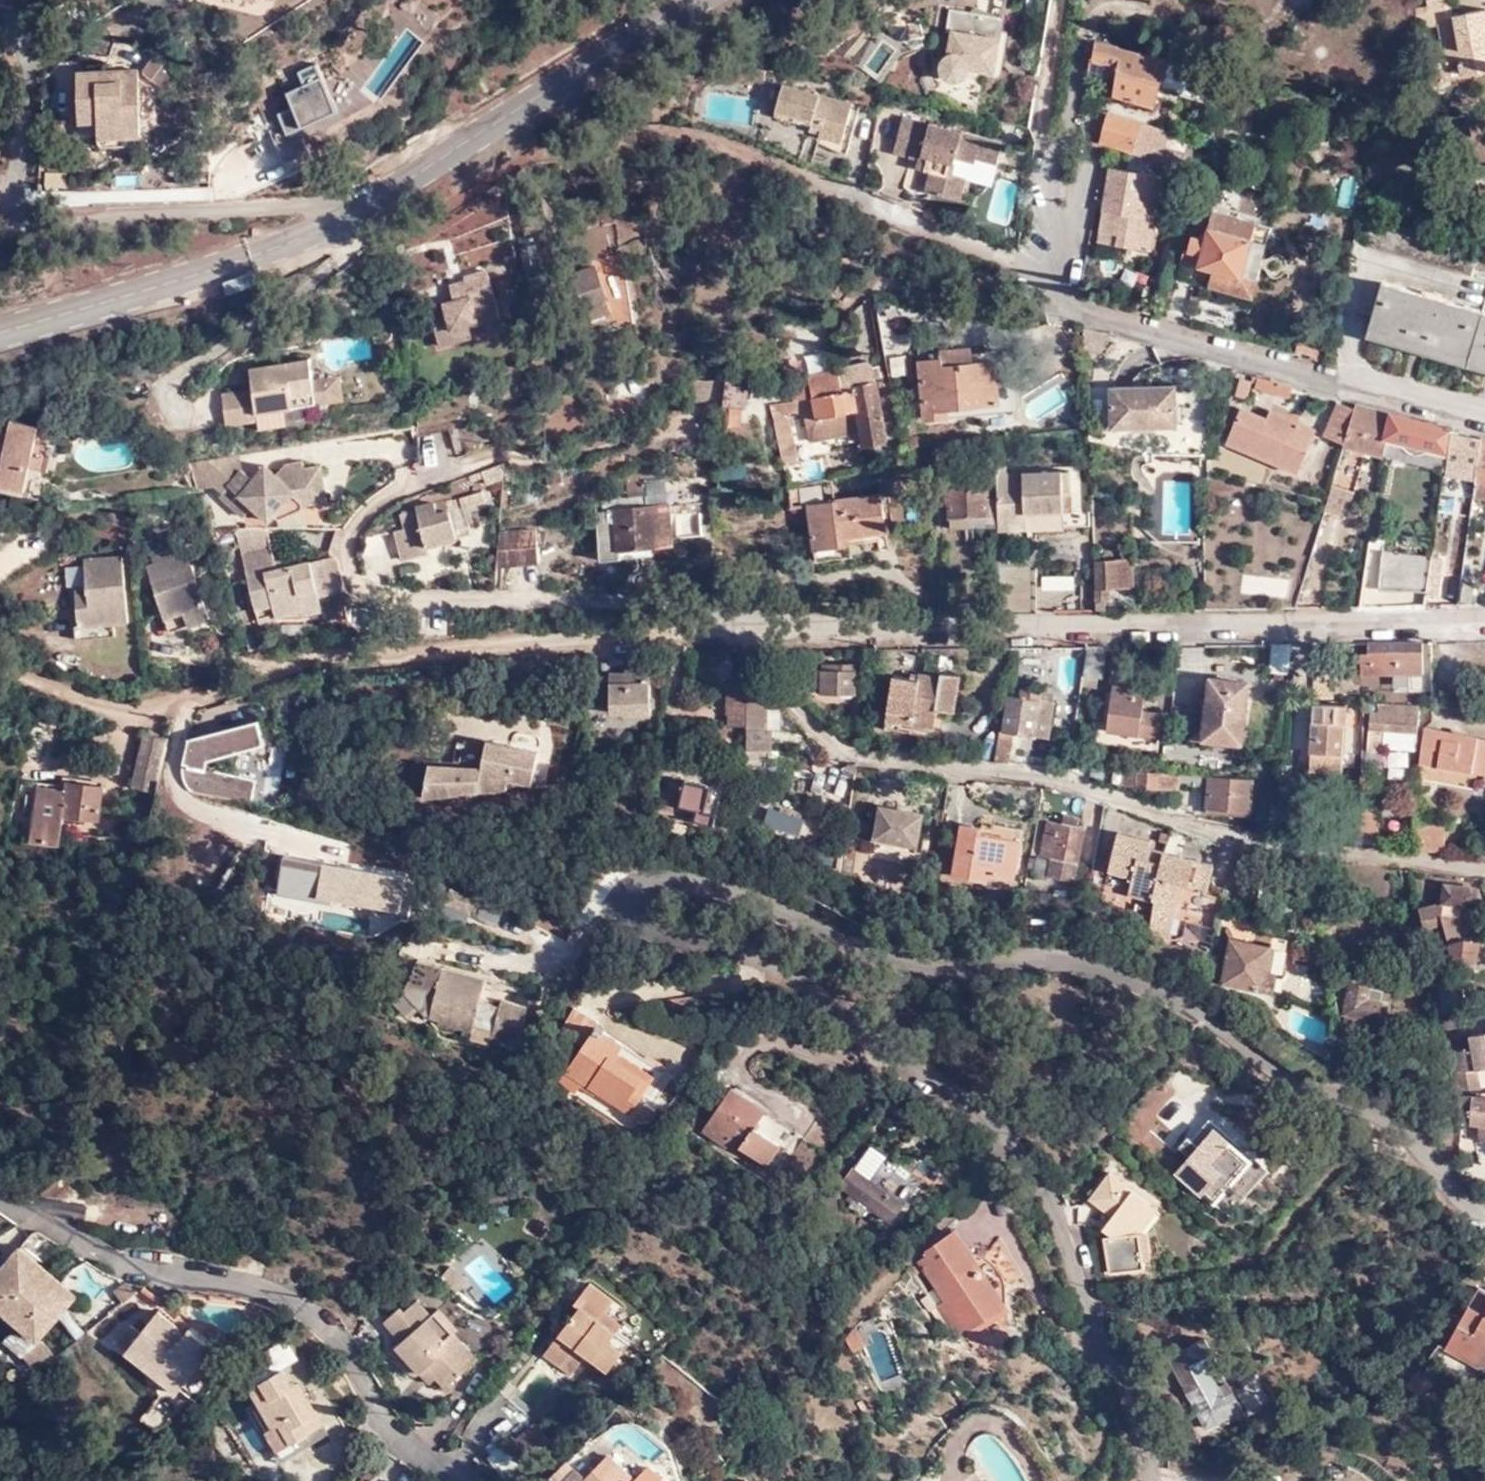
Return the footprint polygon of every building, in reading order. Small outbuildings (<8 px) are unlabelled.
[(98,19),(98,18),(94,0),(92,0),(83,3),(86,16),(89,15),(90,21),(98,19)] [(1431,9),(1422,11),(1424,26),(1440,22),(1456,19),(1456,14),(1458,13),(1456,0),(1429,0),(1431,9)] [(938,27),(946,29),(990,36),(995,15),(943,6),(938,27)] [(1440,22),(1447,62),(1461,59),(1463,74),(1484,70),(1484,9),(1458,13),(1456,14),(1456,19),(1440,22)] [(891,10),(867,24),(873,35),(898,21),(891,10)] [(990,36),(946,29),(944,46),(942,46),(940,48),(938,48),(937,50),(935,52),(934,53),(932,56),(932,58),(931,60),(932,63),(932,65),(933,67),(933,70),(934,71),(936,73),(937,74),(939,76),(940,77),(942,78),(944,78),(947,78),(949,78),(951,78),(954,77),(956,76),(958,75),(960,73),(961,71),(962,69),(963,67),(963,65),(964,63),(985,67),(990,36)] [(1093,40),(1088,68),(1118,75),(1113,94),(1154,103),(1167,60),(1093,40)] [(277,110),(286,126),(331,101),(309,59),(294,67),(300,79),(282,90),(289,103),(277,110)] [(96,131),(121,131),(121,111),(137,111),(135,66),(75,68),(76,115),(95,116),(96,131)] [(1431,75),(1432,84),(1447,82),(1444,69),(1433,71),(1433,75),(1431,75)] [(779,83),(771,111),(819,124),(814,139),(844,151),(858,103),(779,83)] [(1295,118),(1297,105),(1281,101),(1278,113),(1295,118)] [(137,131),(137,111),(121,111),(121,131),(137,131)] [(1139,121),(1139,122),(1108,112),(1099,139),(1130,149),(1129,153),(1142,157),(1181,167),(1184,153),(1164,147),(1169,128),(1139,121)] [(926,186),(958,195),(965,172),(952,169),(956,154),(976,159),(978,153),(997,159),(999,150),(1002,139),(928,120),(926,125),(917,123),(918,119),(902,114),(894,147),(909,151),(912,143),(922,146),(917,163),(931,166),(926,186)] [(1461,127),(1463,137),(1476,134),(1474,124),(1461,127)] [(1149,174),(1110,167),(1098,247),(1128,252),(1129,245),(1152,249),(1157,218),(1163,176),(1149,174)] [(1185,248),(1177,277),(1225,289),(1222,301),(1249,309),(1253,296),(1272,226),(1213,210),(1208,230),(1202,229),(1200,237),(1192,234),(1189,248),(1185,248)] [(1463,241),(1360,213),(1335,301),(1375,311),(1368,340),(1484,372),(1484,311),(1482,311),(1484,299),(1484,277),(1469,272),(1472,261),(1467,254),(1463,241)] [(526,227),(518,229),(524,273),(541,271),(536,241),(528,240),(526,227)] [(581,292),(586,301),(605,292),(593,263),(574,270),(577,282),(571,285),(574,292),(577,291),(581,292)] [(467,324),(473,322),(469,305),(494,300),(485,268),(462,275),(464,282),(450,287),(453,299),(429,306),(440,343),(470,335),(467,324)] [(609,299),(605,292),(586,301),(592,315),(609,308),(609,299)] [(498,317),(494,300),(469,305),(473,322),(498,317)] [(969,348),(956,350),(958,365),(971,363),(969,348)] [(925,420),(951,417),(950,410),(1000,403),(997,382),(995,360),(971,363),(958,365),(956,350),(939,353),(940,359),(918,363),(925,420)] [(258,412),(257,407),(315,396),(311,372),(307,351),(249,363),(252,381),(220,386),(226,418),(258,412)] [(781,446),(796,443),(790,415),(807,413),(813,439),(866,430),(869,444),(898,437),(894,422),(888,423),(874,358),(809,371),(812,380),(790,384),(794,400),(772,403),(781,446)] [(338,368),(311,372),(315,396),(343,392),(338,368)] [(727,371),(723,400),(745,404),(749,376),(727,371)] [(1241,375),(1236,394),(1249,397),(1254,379),(1241,375)] [(1291,396),(1294,386),(1259,376),(1256,386),(1291,396)] [(1004,381),(997,382),(1000,403),(950,410),(951,417),(1008,410),(1004,381)] [(1177,384),(1112,386),(1114,425),(1178,423),(1177,384)] [(1329,433),(1346,439),(1355,409),(1338,401),(1329,433)] [(1356,404),(1355,409),(1346,439),(1343,449),(1362,455),(1379,459),(1385,436),(1392,413),(1356,404)] [(1228,443),(1304,473),(1319,432),(1272,414),(1268,420),(1241,409),(1240,411),(1236,410),(1233,415),(1238,417),(1236,422),(1231,420),(1228,429),(1232,430),(1228,443)] [(2,481),(28,486),(42,420),(16,413),(13,426),(0,423),(0,465),(5,466),(2,481)] [(1392,413),(1385,436),(1447,453),(1450,430),(1392,413)] [(1448,458),(1477,462),(1480,440),(1452,435),(1448,458)] [(1480,440),(1477,462),(1475,475),(1473,494),(1484,495),(1484,440),(1480,439),(1480,440)] [(800,461),(796,443),(781,446),(785,464),(800,461)] [(1351,494),(1362,455),(1343,449),(1331,488),(1351,494)] [(289,482),(302,492),(319,489),(315,458),(302,460),(298,453),(283,455),(273,469),(258,461),(249,472),(237,464),(217,488),(239,507),(249,497),(267,508),(289,482)] [(1475,475),(1477,462),(1448,458),(1447,470),(1475,475)] [(499,476),(499,461),(464,473),(467,480),(479,475),(482,483),(499,476)] [(1070,470),(997,473),(997,497),(998,524),(998,526),(1027,525),(1027,512),(1063,511),(1063,492),(1071,492),(1070,470)] [(998,524),(997,497),(986,497),(986,479),(973,479),(972,471),(949,472),(951,526),(998,524)] [(644,475),(644,491),(646,503),(668,501),(666,474),(644,475)] [(297,501),(302,492),(289,482),(267,508),(275,510),(297,501)] [(798,485),(789,486),(791,509),(807,508),(813,551),(815,551),(817,562),(853,557),(852,547),(878,544),(876,530),(891,528),(884,482),(806,492),(807,504),(794,505),(794,502),(799,501),(798,485)] [(1327,502),(1324,513),(1344,519),(1351,494),(1331,488),(1327,502)] [(644,491),(620,493),(621,506),(613,507),(615,542),(649,540),(670,539),(668,501),(646,503),(644,491)] [(483,492),(461,498),(464,508),(464,509),(486,503),(483,492)] [(1071,492),(1063,492),(1063,511),(1072,511),(1071,492)] [(621,506),(620,493),(600,494),(601,502),(596,502),(599,550),(649,548),(649,540),(615,542),(613,507),(621,506)] [(447,499),(435,503),(438,512),(448,509),(449,512),(464,508),(461,498),(448,502),(447,499)] [(403,560),(430,552),(428,547),(457,539),(449,512),(448,509),(438,512),(435,503),(401,512),(406,528),(395,531),(403,560)] [(1063,524),(1063,511),(1027,512),(1027,525),(1063,524)] [(275,565),(270,554),(259,521),(230,521),(262,615),(274,610),(278,614),(295,613),(330,602),(325,587),(319,588),(318,586),(307,553),(292,559),(275,565)] [(528,524),(494,527),(491,560),(505,559),(500,528),(528,524)] [(505,559),(531,556),(528,524),(500,528),(505,559)] [(149,549),(152,558),(179,549),(176,540),(149,549)] [(334,544),(307,553),(318,586),(345,576),(344,574),(334,544)] [(163,613),(204,598),(186,547),(179,549),(152,558),(145,561),(163,613)] [(288,549),(270,554),(275,565),(292,559),(288,549)] [(1378,588),(1426,593),(1429,577),(1431,559),(1382,552),(1378,588)] [(71,623),(112,619),(127,617),(117,553),(77,559),(80,582),(67,584),(74,616),(69,617),(71,623)] [(1429,577),(1426,593),(1426,600),(1431,601),(1432,595),(1436,595),(1439,596),(1444,558),(1432,557),(1431,559),(1429,577)] [(1115,558),(1093,558),(1095,609),(1105,609),(1104,601),(1109,600),(1109,587),(1117,586),(1115,558)] [(1131,558),(1115,558),(1117,586),(1132,586),(1131,558)] [(999,566),(1000,612),(1035,611),(1035,565),(999,566)] [(1473,583),(1463,581),(1460,597),(1470,599),(1473,583)] [(208,613),(204,598),(163,613),(168,627),(208,613)] [(249,602),(235,605),(240,617),(252,614),(249,602)] [(114,630),(112,619),(71,623),(73,635),(114,630)] [(1424,641),(1369,642),(1369,651),(1363,651),(1364,672),(1425,671),(1424,641)] [(1293,642),(1273,643),(1269,670),(1290,673),(1293,642)] [(1110,646),(1088,646),(1083,677),(1098,678),(1104,678),(1110,646)] [(857,663),(824,661),(824,667),(808,665),(808,679),(822,691),(857,693),(857,663)] [(632,674),(609,674),(609,677),(598,677),(598,708),(609,708),(609,713),(623,713),(623,716),(651,715),(650,665),(632,665),(632,674)] [(905,674),(893,672),(883,727),(940,736),(944,711),(953,712),(959,673),(939,671),(939,674),(906,669),(905,674)] [(1096,690),(1098,678),(1083,677),(1081,687),(1096,690)] [(1147,682),(1115,677),(1106,730),(1160,738),(1163,712),(1143,708),(1147,682)] [(1250,683),(1212,679),(1210,696),(1199,695),(1196,723),(1206,724),(1206,727),(1245,730),(1250,683)] [(745,717),(746,692),(746,683),(728,683),(727,716),(745,717)] [(994,760),(1008,762),(1013,732),(1047,736),(1053,700),(1040,699),(1042,689),(1022,686),(1020,696),(1009,695),(1003,731),(999,730),(994,760)] [(1053,690),(1042,689),(1040,699),(1053,700),(1053,690)] [(765,693),(746,692),(745,717),(745,723),(745,728),(745,730),(764,730),(765,693)] [(1312,752),(1345,754),(1348,705),(1316,703),(1312,752)] [(1383,748),(1384,743),(1384,730),(1417,731),(1419,706),(1379,703),(1379,711),(1371,711),(1369,747),(1383,748)] [(179,750),(159,745),(149,791),(168,795),(170,784),(198,790),(204,760),(261,745),(253,718),(182,737),(179,750)] [(1425,725),(1420,759),(1473,768),(1476,746),(1484,748),(1484,736),(1425,725)] [(770,731),(764,730),(745,730),(745,751),(769,752),(770,731)] [(1417,745),(1417,731),(1384,730),(1384,743),(1417,745)] [(532,784),(539,751),(487,741),(479,773),(532,784)] [(1476,746),(1473,768),(1484,770),(1484,748),(1476,746)] [(1344,772),(1345,754),(1312,752),(1310,771),(1344,772)] [(857,773),(848,768),(842,774),(855,781),(857,773)] [(1180,774),(1162,773),(1124,770),(1123,786),(1138,787),(1138,789),(1168,792),(1177,793),(1178,786),(1180,774)] [(1206,776),(1180,774),(1178,786),(1205,788),(1206,776)] [(65,812),(98,814),(100,784),(96,781),(68,779),(65,812)] [(1251,781),(1212,779),(1210,811),(1250,813),(1251,781)] [(676,780),(673,792),(681,794),(678,808),(694,811),(692,820),(712,827),(722,790),(685,780),(684,782),(676,780)] [(65,812),(67,786),(39,784),(34,841),(62,843),(65,812)] [(675,797),(655,790),(652,808),(671,814),(675,797)] [(1177,793),(1168,792),(1167,807),(1175,809),(1177,793)] [(922,812),(879,805),(874,838),(916,845),(922,812)] [(1372,806),(1362,806),(1362,814),(1362,836),(1379,837),(1380,815),(1372,815),(1372,806)] [(762,831),(798,843),(804,825),(790,820),(791,816),(782,813),(781,818),(768,813),(762,831)] [(1060,814),(1059,824),(1073,827),(1075,817),(1060,814)] [(1446,818),(1419,817),(1418,834),(1417,849),(1445,849),(1446,818)] [(1273,821),(1257,820),(1256,830),(1272,831),(1273,821)] [(1083,828),(1073,827),(1059,824),(1046,821),(1041,843),(1038,858),(1037,857),(1034,875),(1074,883),(1083,828)] [(951,875),(985,881),(986,875),(1012,881),(1020,842),(982,834),(983,828),(962,824),(951,875)] [(1105,888),(1150,902),(1164,857),(1147,851),(1149,846),(1116,836),(1108,864),(1094,860),(1089,888),(1104,892),(1105,888)] [(1362,836),(1361,843),(1379,845),(1379,837),(1362,836)] [(1164,857),(1150,902),(1157,904),(1149,931),(1171,938),(1185,890),(1209,897),(1216,874),(1164,857)] [(1420,907),(1426,928),(1444,923),(1456,959),(1478,963),(1480,940),(1468,938),(1461,915),(1463,903),(1475,905),(1476,889),(1445,884),(1443,904),(1435,903),(1420,907)] [(1206,924),(1221,929),(1228,901),(1214,897),(1206,924)] [(1221,983),(1271,992),(1280,950),(1229,939),(1221,983)] [(1310,956),(1291,952),(1288,962),(1307,967),(1310,956)] [(408,974),(394,1019),(427,1028),(430,1018),(441,1020),(440,1024),(517,1044),(531,993),(449,970),(444,984),(408,974)] [(1383,1018),(1376,1017),(1382,987),(1352,981),(1351,983),(1341,982),(1339,997),(1344,998),(1342,1004),(1347,1006),(1346,1010),(1344,1021),(1382,1028),(1383,1018)] [(602,1005),(574,986),(557,1011),(583,1029),(601,1008),(602,1005)] [(1389,989),(1382,987),(1376,1017),(1383,1018),(1389,989)] [(601,1008),(583,1029),(583,1031),(562,1063),(583,1078),(594,1064),(633,1092),(663,1052),(601,1008)] [(1451,1053),(1458,1087),(1484,1089),(1484,1032),(1472,1035),(1475,1048),(1451,1053)] [(775,1097),(734,1068),(705,1110),(722,1122),(726,1116),(767,1146),(780,1128),(787,1133),(799,1115),(775,1097)] [(642,1094),(656,1103),(665,1091),(652,1081),(642,1094)] [(1473,1094),(1459,1092),(1460,1121),(1470,1122),(1473,1094)] [(1473,1094),(1470,1122),(1484,1124),(1484,1096),(1473,1094)] [(1212,1129),(1176,1170),(1202,1193),(1214,1180),(1223,1188),(1247,1161),(1212,1129)] [(1476,1142),(1479,1161),(1473,1163),(1473,1168),(1468,1168),(1471,1184),(1484,1182),(1484,1140),(1476,1142)] [(866,1205),(885,1220),(908,1193),(857,1154),(836,1182),(851,1195),(844,1204),(858,1215),(866,1205)] [(1110,1225),(1104,1232),(1109,1236),(1103,1238),(1110,1273),(1145,1266),(1139,1231),(1138,1231),(1134,1231),(1133,1223),(1148,1201),(1108,1171),(1089,1199),(1110,1215),(1110,1216),(1110,1225)] [(1134,1231),(1138,1231),(1155,1205),(1148,1201),(1133,1223),(1134,1231)] [(1100,1229),(1104,1232),(1110,1225),(1110,1216),(1100,1229)] [(960,1259),(967,1253),(952,1233),(930,1249),(935,1256),(925,1263),(932,1272),(942,1285),(950,1296),(978,1332),(995,1319),(987,1310),(1001,1297),(979,1267),(972,1272),(960,1259)] [(462,1273),(472,1261),(457,1246),(446,1258),(462,1273)] [(19,1331),(34,1316),(41,1320),(57,1302),(24,1272),(32,1263),(14,1248),(0,1264),(0,1314),(19,1331)] [(978,1266),(967,1253),(960,1259),(972,1272),(979,1267),(1001,1297),(987,1310),(995,1319),(1010,1307),(1002,1296),(1012,1289),(1014,1284),(1012,1276),(1006,1266),(1000,1259),(994,1255),(978,1266)] [(932,1272),(925,1263),(913,1272),(920,1281),(932,1272)] [(114,1297),(134,1280),(116,1276),(104,1285),(114,1297)] [(567,1299),(570,1302),(610,1329),(615,1321),(599,1308),(608,1295),(583,1277),(567,1299)] [(447,1371),(474,1347),(450,1319),(456,1314),(460,1312),(441,1291),(435,1296),(422,1283),(409,1294),(405,1290),(389,1304),(407,1324),(395,1334),(418,1361),(429,1352),(447,1371)] [(930,1295),(937,1305),(950,1296),(942,1285),(930,1295)] [(1450,1351),(1484,1372),(1484,1292),(1450,1351)] [(978,1332),(950,1296),(937,1305),(936,1306),(964,1342),(978,1332)] [(604,1337),(610,1329),(570,1302),(561,1314),(553,1327),(535,1351),(563,1371),(572,1358),(578,1351),(587,1357),(601,1366),(618,1346),(604,1337)] [(174,1376),(189,1357),(198,1345),(197,1334),(178,1318),(172,1324),(148,1303),(131,1323),(117,1338),(114,1342),(139,1363),(144,1358),(156,1358),(174,1376)] [(545,1321),(553,1327),(561,1314),(554,1309),(545,1321)] [(481,1342),(456,1314),(450,1319),(474,1347),(481,1342)] [(108,1331),(117,1338),(131,1323),(121,1316),(108,1331)] [(623,1338),(610,1329),(604,1337),(618,1346),(623,1338)] [(1169,1357),(1207,1429),(1243,1410),(1205,1338),(1169,1357)] [(31,1370),(48,1361),(40,1346),(23,1355),(31,1370)] [(578,1351),(572,1358),(576,1361),(579,1359),(583,1362),(587,1357),(578,1351)] [(231,1360),(240,1375),(250,1369),(241,1354),(231,1360)] [(171,1379),(185,1392),(203,1369),(189,1357),(174,1376),(171,1379)] [(291,1433),(310,1422),(304,1410),(311,1406),(293,1375),(283,1357),(250,1377),(260,1394),(274,1416),(280,1413),(291,1433)] [(171,1379),(174,1376),(156,1358),(144,1358),(139,1363),(166,1385),(171,1379)] [(299,1372),(293,1375),(311,1406),(304,1410),(310,1422),(324,1414),(299,1372)] [(1426,1388),(1433,1380),(1422,1373),(1411,1387),(1425,1400),(1431,1393),(1426,1388)] [(1437,1384),(1433,1380),(1426,1388),(1431,1393),(1437,1384)] [(295,1440),(291,1433),(280,1413),(274,1416),(260,1394),(252,1399),(280,1447),(295,1440)] [(634,1473),(607,1448),(585,1469),(579,1475),(574,1471),(564,1480),(642,1480),(634,1473)] [(579,1475),(585,1469),(575,1458),(573,1459),(565,1451),(560,1458),(574,1471),(579,1475)] [(561,1480),(564,1480),(574,1471),(560,1458),(549,1469),(561,1480)] [(634,1473),(642,1480),(668,1480),(646,1460),(634,1473)] [(741,1470),(722,1480),(748,1480),(741,1470)] [(387,1472),(378,1480),(396,1480),(387,1472)]
